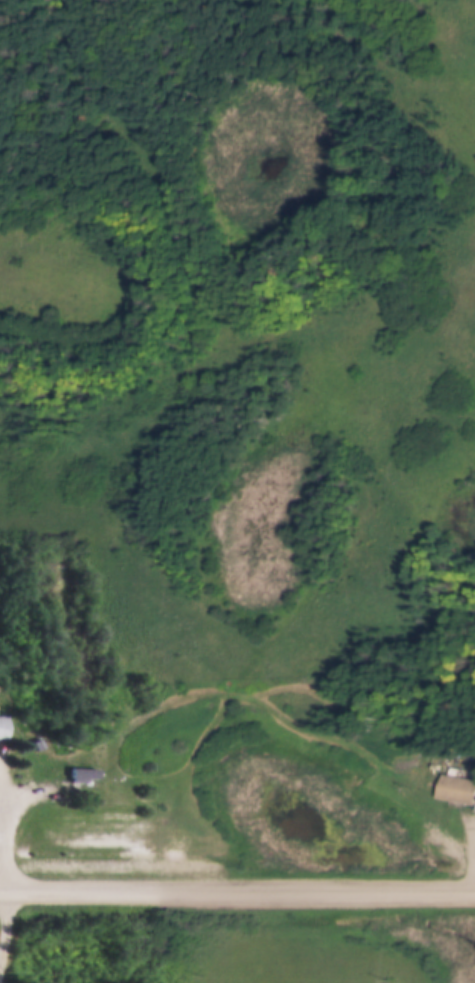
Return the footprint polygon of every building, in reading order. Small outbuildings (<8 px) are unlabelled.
[(33,738),(41,735),(44,743),(36,746),(33,738)] [(71,765),(97,765),(97,775),(84,775),(84,781),(71,781),(71,765)] [(441,770),(474,776),(474,793),(473,803),(436,795),(441,770)]
